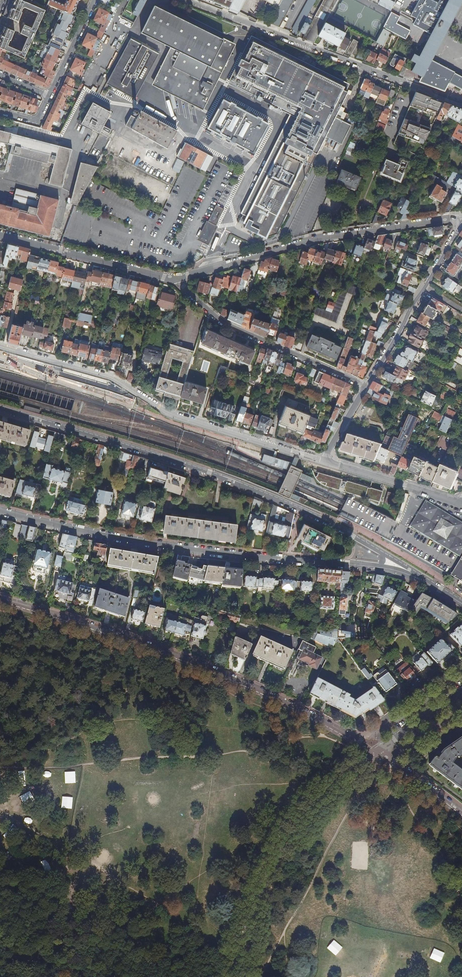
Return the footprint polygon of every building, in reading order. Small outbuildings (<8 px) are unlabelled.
[(30,4),(21,0),(10,0),(4,15),(19,22),(23,12),(22,12),(24,8),(26,7),(39,13),(32,28),(29,26),(25,24),(21,33),(28,36),(22,51),(9,45),(9,43),(11,40),(15,31),(0,25),(0,47),(3,48),(8,51),(13,53),(19,55),(24,58),(28,51),(30,45),(33,38),(45,10),(30,4)] [(72,15),(79,0),(67,0),(65,5),(54,0),(50,0),(48,4),(72,15)] [(138,16),(146,0),(140,0),(133,13),(138,16)] [(229,10),(232,11),(238,13),(244,0),(234,0),(229,10)] [(248,9),(247,15),(247,17),(257,21),(267,1),(265,0),(252,0),(248,9)] [(294,0),(282,0),(278,7),(269,23),(284,29),(287,22),(283,20),(294,0)] [(297,34),(298,32),(299,31),(306,17),(316,0),(308,0),(292,29),(293,29),(292,32),(297,34)] [(305,34),(302,38),(309,41),(314,43),(318,35),(328,16),(337,0),(323,0),(312,20),(305,34)] [(391,9),(395,2),(390,0),(380,0),(379,3),(391,9)] [(430,60),(433,55),(461,2),(461,3),(461,0),(439,0),(438,3),(433,0),(419,0),(413,12),(419,15),(414,24),(417,26),(422,29),(431,34),(419,57),(414,54),(411,60),(416,63),(412,70),(411,71),(417,74),(421,76),(422,77),(423,76),(422,76),(425,70),(427,71),(432,74),(430,78),(438,82),(440,78),(448,82),(449,83),(461,90),(461,77),(430,60)] [(109,13),(108,13),(100,9),(97,14),(106,19),(110,21),(113,15),(109,13)] [(242,39),(158,9),(141,40),(172,56),(152,91),(200,117),(242,39)] [(110,21),(106,19),(97,14),(95,20),(103,24),(107,26),(110,21)] [(328,16),(318,35),(322,38),(323,37),(334,43),(334,44),(338,46),(343,37),(349,27),(328,16)] [(312,20),(306,17),(299,31),(305,34),(312,20)] [(382,48),(390,34),(382,30),(376,41),(378,42),(377,43),(378,47),(377,47),(377,48),(376,48),(375,49),(374,50),(373,49),(372,50),(372,51),(370,50),(366,59),(373,63),(378,54),(378,55),(380,53),(382,48)] [(88,33),(85,39),(95,44),(98,45),(101,39),(102,36),(104,33),(102,32),(100,31),(97,38),(88,33)] [(351,41),(343,37),(338,46),(345,50),(351,41)] [(268,158),(269,164),(265,163),(266,165),(263,169),(263,175),(263,176),(259,177),(257,182),(257,188),(254,189),(239,220),(245,223),(250,212),(261,217),(254,233),(257,234),(257,233),(266,238),(307,154),(310,156),(312,152),(317,154),(325,137),(328,131),(335,117),(344,100),(336,97),(343,82),(252,38),(248,47),(249,48),(246,56),(245,55),(243,60),(241,59),(235,71),(236,71),(230,84),(245,91),(291,113),(281,133),(281,138),(277,139),(278,145),(274,145),(275,151),(271,152),(268,158)] [(95,44),(85,39),(83,45),(92,49),(95,44)] [(358,42),(353,39),(347,51),(352,53),(356,44),(358,42)] [(107,83),(134,99),(144,80),(146,78),(157,57),(130,42),(107,83)] [(57,57),(60,50),(43,43),(40,50),(44,51),(57,57)] [(356,44),(352,53),(356,56),(359,52),(359,51),(361,47),(356,44)] [(376,59),(385,64),(391,53),(382,48),(380,53),(378,55),(376,59)] [(57,57),(44,51),(41,57),(45,59),(46,59),(55,63),(56,64),(59,58),(57,57)] [(363,61),(366,55),(359,51),(359,52),(356,56),(355,58),(358,60),(363,61)] [(9,62),(11,57),(6,55),(5,59),(4,58),(0,67),(0,68),(2,68),(5,70),(9,62)] [(395,67),(400,70),(405,61),(407,57),(401,57),(396,55),(391,64),(391,65),(394,67),(394,65),(396,66),(395,67)] [(76,58),(74,64),(83,68),(86,63),(76,58)] [(46,59),(45,59),(42,66),(44,67),(52,70),(55,63),(46,59)] [(11,73),(15,64),(9,62),(5,70),(8,71),(11,73)] [(17,75),(21,67),(15,64),(11,73),(13,73),(17,75)] [(80,74),(83,75),(85,70),(83,68),(74,64),(71,69),(80,74)] [(23,77),(26,69),(21,67),(17,75),(19,76),(23,77)] [(40,74),(46,76),(48,77),(53,79),(55,75),(56,72),(52,70),(44,67),(40,74)] [(28,80),(32,72),(26,69),(23,77),(25,79),(28,80)] [(421,76),(418,82),(444,90),(448,82),(440,78),(438,82),(430,78),(432,74),(427,71),(425,70),(422,76),(423,76),(422,77),(421,76)] [(38,74),(32,72),(28,80),(31,81),(34,83),(37,75),(38,74)] [(41,86),(44,80),(45,79),(37,75),(34,83),(41,86)] [(73,84),(72,83),(74,79),(73,79),(68,76),(65,84),(72,87),(73,84)] [(371,93),(374,84),(372,84),(375,77),(372,76),(370,81),(366,91),(371,93)] [(53,79),(48,77),(47,81),(44,80),(41,86),(44,87),(46,88),(49,86),(53,79)] [(370,81),(365,79),(361,89),(366,91),(370,81)] [(347,85),(343,82),(336,97),(344,100),(347,92),(344,91),(347,85)] [(72,92),(72,91),(70,90),(72,87),(65,84),(61,91),(66,94),(70,96),(72,92)] [(106,97),(112,86),(107,84),(101,94),(106,97)] [(378,96),(381,89),(377,87),(378,86),(374,84),(371,93),(378,96)] [(10,90),(3,88),(2,92),(3,92),(2,94),(8,96),(10,90)] [(378,96),(378,98),(386,101),(388,96),(390,92),(381,89),(378,96)] [(65,98),(66,94),(61,91),(57,99),(64,102),(66,98),(65,98)] [(24,95),(17,92),(15,97),(16,97),(16,99),(22,101),(24,95)] [(426,96),(416,92),(410,106),(436,117),(443,102),(432,98),(426,96)] [(8,96),(6,102),(13,104),(14,100),(13,100),(14,98),(8,96)] [(40,107),(42,101),(31,97),(29,101),(30,102),(30,104),(40,107)] [(63,106),(64,102),(57,99),(54,106),(60,109),(61,105),(63,106)] [(208,128),(253,153),(268,124),(261,120),(262,119),(258,117),(257,118),(249,114),(251,111),(244,107),(242,110),(234,106),(235,105),(231,103),(230,104),(223,100),(208,128)] [(445,115),(450,105),(445,103),(443,102),(436,117),(435,119),(439,120),(441,117),(443,118),(445,115)] [(40,107),(30,104),(29,105),(28,105),(27,109),(25,113),(27,114),(29,109),(37,112),(40,107)] [(94,104),(83,123),(99,132),(101,129),(109,134),(111,130),(105,126),(108,120),(109,121),(113,112),(110,110),(109,112),(94,104)] [(461,118),(461,117),(461,110),(456,107),(450,105),(445,115),(459,123),(461,118)] [(60,109),(54,106),(51,113),(62,119),(65,111),(60,109)] [(382,111),(378,121),(386,124),(388,120),(386,119),(389,110),(384,108),(383,112),(382,111)] [(131,115),(126,126),(130,128),(148,138),(171,151),(181,132),(175,128),(174,127),(173,128),(166,124),(166,125),(141,111),(137,119),(131,115)] [(54,120),(59,122),(60,122),(62,119),(51,113),(47,120),(53,123),(54,120)] [(328,131),(344,139),(351,125),(335,117),(328,131)] [(429,131),(404,119),(399,132),(423,144),(429,131)] [(43,128),(51,130),(52,128),(51,127),(53,123),(47,120),(45,126),(42,125),(41,128),(43,129),(43,128)] [(7,124),(0,122),(0,142),(13,145),(12,148),(48,157),(46,163),(48,163),(48,164),(48,165),(49,165),(49,166),(50,166),(50,165),(51,165),(52,163),(55,163),(50,180),(50,179),(50,178),(49,178),(48,178),(47,178),(47,179),(46,182),(63,187),(73,149),(5,132),(7,124)] [(383,133),(386,126),(379,123),(376,130),(383,133)] [(457,125),(451,136),(461,141),(461,139),(461,128),(457,125)] [(325,137),(341,145),(344,139),(328,131),(325,137)] [(459,145),(461,141),(451,136),(449,140),(459,145)] [(350,142),(348,147),(354,150),(356,144),(350,142)] [(190,144),(182,158),(205,170),(212,156),(190,144)] [(354,154),(358,145),(356,144),(354,150),(348,147),(346,151),(354,154)] [(12,148),(6,172),(8,172),(9,172),(9,171),(10,171),(11,166),(14,155),(46,163),(48,157),(12,148)] [(217,159),(212,156),(205,170),(210,173),(217,159)] [(173,167),(181,170),(184,161),(176,158),(173,167)] [(401,159),(400,158),(397,164),(396,164),(386,159),(384,164),(385,165),(381,173),(392,178),(401,159)] [(407,162),(401,159),(392,178),(399,181),(407,162)] [(75,188),(71,203),(77,205),(81,198),(90,181),(95,171),(98,167),(82,162),(75,188)] [(443,169),(445,166),(438,162),(431,174),(434,175),(438,167),(443,169)] [(361,177),(342,169),(337,182),(341,183),(340,185),(350,189),(351,187),(356,189),(361,177)] [(461,177),(461,176),(454,171),(447,183),(456,188),(461,191),(461,179),(461,177)] [(434,175),(431,174),(428,179),(436,184),(429,197),(434,200),(435,199),(441,202),(447,192),(445,192),(448,187),(451,189),(449,192),(453,194),(456,188),(447,183),(434,175)] [(453,194),(442,213),(449,212),(453,204),(455,205),(461,193),(461,191),(456,188),(453,194)] [(16,208),(19,209),(20,205),(34,209),(38,194),(21,190),(17,204),(16,208)] [(16,208),(0,204),(0,223),(2,224),(50,236),(59,200),(41,195),(37,213),(19,209),(16,208)] [(325,197),(322,210),(336,213),(339,199),(325,197)] [(400,212),(403,214),(405,211),(406,209),(410,201),(402,198),(397,207),(402,209),(400,212)] [(391,204),(383,200),(378,211),(386,215),(391,204)] [(71,203),(68,202),(57,243),(61,244),(63,238),(75,207),(75,206),(76,206),(77,205),(71,203)] [(225,208),(218,204),(210,218),(208,222),(208,221),(200,237),(205,239),(205,241),(207,241),(209,241),(210,239),(210,238),(218,222),(219,220),(225,209),(225,208)] [(250,212),(245,223),(246,223),(244,228),(254,233),(261,217),(250,212)] [(428,236),(433,236),(444,234),(442,226),(431,227),(427,228),(428,236)] [(405,250),(407,244),(398,240),(401,232),(396,233),(393,240),(393,241),(390,249),(399,252),(401,248),(405,250)] [(378,235),(373,248),(378,250),(379,249),(381,245),(382,246),(386,234),(382,235),(378,235)] [(383,248),(389,250),(390,249),(393,241),(386,238),(383,248)] [(374,241),(367,239),(364,247),(371,250),(374,241)] [(425,254),(428,246),(429,242),(422,240),(417,252),(424,255),(425,254)] [(458,246),(454,243),(453,246),(460,251),(461,253),(461,240),(458,246)] [(2,265),(5,266),(6,266),(8,259),(11,260),(12,257),(15,258),(15,257),(16,253),(18,246),(13,245),(7,243),(5,252),(2,264),(2,265)] [(353,254),(360,257),(364,247),(356,244),(353,254)] [(21,259),(28,261),(29,254),(31,249),(24,248),(18,246),(16,253),(22,255),(21,259)] [(302,251),(303,248),(297,250),(295,258),(299,259),(302,251)] [(299,259),(299,262),(305,264),(307,259),(312,261),(316,250),(309,248),(308,253),(302,251),(299,259)] [(333,261),(336,251),(331,249),(331,250),(328,248),(327,251),(324,258),(333,261)] [(324,253),(316,250),(312,261),(320,264),(324,253)] [(332,262),(337,263),(341,265),(341,262),(346,264),(349,255),(344,254),(345,253),(339,251),(339,252),(336,251),(333,261),(332,262)] [(460,251),(458,254),(457,253),(451,262),(461,269),(461,253),(460,251)] [(40,257),(39,257),(38,259),(31,257),(31,255),(29,254),(28,261),(26,267),(37,270),(37,269),(38,266),(40,257)] [(404,267),(403,269),(411,272),(413,273),(414,271),(417,265),(415,265),(417,258),(413,256),(412,258),(408,256),(406,261),(403,260),(401,266),(403,266),(404,267)] [(38,266),(41,267),(44,268),(44,270),(47,271),(47,270),(50,260),(40,257),(38,266)] [(257,273),(266,276),(269,269),(272,259),(272,258),(266,259),(265,262),(261,261),(257,273)] [(269,269),(277,271),(280,261),(272,259),(269,269)] [(50,260),(47,270),(56,273),(56,275),(62,277),(62,274),(64,269),(57,267),(59,262),(50,260)] [(395,269),(397,264),(394,263),(386,260),(383,266),(387,268),(388,266),(395,269)] [(452,278),(453,278),(454,276),(458,279),(461,274),(461,269),(451,262),(446,270),(441,266),(440,269),(449,275),(452,278)] [(61,279),(72,282),(72,281),(74,271),(64,268),(64,269),(62,274),(62,277),(61,279)] [(251,270),(244,268),(241,278),(237,291),(243,293),(247,280),(251,270)] [(403,269),(400,268),(398,275),(400,275),(397,282),(407,286),(411,275),(410,275),(411,272),(403,269)] [(90,281),(100,283),(103,272),(93,270),(92,272),(88,271),(87,274),(86,281),(90,282),(90,281)] [(86,281),(87,274),(74,271),(72,281),(85,284),(86,281)] [(100,283),(99,285),(106,287),(106,286),(107,282),(109,274),(103,272),(100,283)] [(112,289),(118,290),(121,277),(117,276),(117,274),(117,273),(116,273),(115,275),(113,284),(112,287),(112,289)] [(138,292),(140,282),(133,280),(134,276),(131,275),(130,277),(128,286),(127,289),(138,292)] [(452,278),(449,275),(444,282),(445,283),(443,287),(453,294),(456,289),(459,285),(451,280),(452,278)] [(9,288),(18,290),(21,280),(9,276),(6,287),(6,288),(8,289),(9,288)] [(217,288),(220,289),(221,286),(229,288),(232,277),(228,276),(227,278),(224,277),(223,280),(215,277),(213,285),(211,292),(210,294),(215,295),(216,293),(217,288)] [(237,291),(241,278),(237,276),(236,277),(233,276),(232,277),(229,288),(232,289),(232,290),(236,291),(237,290),(237,291)] [(118,290),(117,293),(124,295),(126,286),(128,286),(130,277),(129,277),(128,279),(121,277),(118,290)] [(146,297),(149,285),(151,280),(147,279),(146,284),(140,282),(138,292),(136,299),(145,301),(146,297)] [(211,292),(213,285),(200,281),(198,290),(207,293),(208,291),(211,292)] [(155,299),(159,288),(149,285),(146,297),(155,299)] [(347,292),(356,295),(358,288),(350,285),(347,292)] [(397,304),(400,305),(402,300),(399,299),(401,294),(400,294),(401,291),(393,288),(390,295),(388,293),(387,294),(385,299),(397,304)] [(11,303),(14,293),(7,291),(3,308),(6,309),(10,310),(12,309),(13,305),(11,304),(11,303)] [(175,296),(161,292),(157,305),(172,309),(175,296)] [(336,322),(346,294),(339,292),(335,304),(332,313),(326,310),(317,307),(314,314),(336,322)] [(385,299),(384,298),(380,307),(393,313),(397,304),(385,299)] [(432,300),(430,305),(429,305),(441,312),(444,313),(447,307),(444,305),(445,304),(433,298),(432,300)] [(329,302),(326,310),(332,313),(335,304),(329,302)] [(424,313),(431,317),(435,320),(437,316),(437,314),(438,313),(439,313),(439,312),(441,313),(441,312),(429,305),(424,313)] [(280,308),(276,307),(275,311),(271,322),(270,322),(270,324),(267,333),(275,335),(280,320),(277,319),(280,309),(279,309),(280,308)] [(6,327),(9,317),(4,316),(6,309),(3,308),(2,311),(1,315),(0,319),(0,325),(6,327)] [(230,311),(222,309),(221,314),(228,319),(230,311)] [(241,325),(244,315),(231,309),(230,311),(228,319),(235,323),(241,325)] [(113,311),(111,321),(110,323),(111,323),(117,325),(120,314),(118,312),(113,311)] [(254,314),(245,311),(244,315),(241,325),(247,328),(250,329),(254,314)] [(91,323),(91,321),(92,316),(79,313),(77,320),(84,322),(91,323)] [(424,313),(423,313),(418,322),(426,326),(428,323),(431,317),(424,313)] [(266,336),(267,333),(270,324),(255,319),(256,315),(254,314),(250,329),(260,334),(266,336)] [(387,322),(388,319),(381,316),(379,323),(376,328),(374,334),(376,335),(377,337),(379,337),(380,337),(381,337),(382,333),(383,334),(383,332),(387,322)] [(65,318),(63,326),(70,328),(72,322),(77,323),(77,320),(70,319),(65,318)] [(21,333),(32,336),(35,325),(35,323),(27,321),(26,325),(24,324),(23,327),(21,333)] [(16,325),(12,324),(7,342),(14,344),(19,345),(21,333),(23,327),(19,326),(16,335),(14,334),(16,325)] [(43,328),(35,325),(32,336),(41,339),(42,334),(43,328)] [(353,338),(348,336),(339,360),(337,368),(347,372),(357,377),(357,375),(363,361),(366,355),(371,342),(372,338),(374,334),(376,328),(370,325),(368,329),(370,330),(366,339),(359,358),(351,355),(346,366),(343,365),(349,349),(353,338)] [(414,334),(424,339),(428,332),(418,326),(414,334)] [(255,351),(207,330),(207,331),(206,331),(205,333),(206,333),(201,343),(211,347),(210,349),(217,352),(217,350),(224,353),(223,355),(229,357),(230,356),(236,359),(236,360),(242,363),(243,362),(249,364),(255,351)] [(287,335),(280,333),(277,341),(281,343),(284,344),(287,335)] [(424,339),(414,334),(414,333),(411,338),(412,338),(410,342),(421,348),(423,344),(422,344),(424,339)] [(294,341),(295,338),(289,336),(289,334),(288,334),(287,335),(284,344),(289,347),(292,348),(294,341)] [(306,346),(337,360),(341,352),(339,351),(341,347),(333,344),(334,343),(320,337),(320,338),(312,334),(306,346)] [(62,343),(61,348),(62,349),(62,351),(70,353),(72,344),(73,342),(72,342),(69,341),(70,340),(67,339),(67,341),(64,340),(64,343),(62,343)] [(91,348),(92,347),(88,346),(89,342),(80,340),(79,345),(77,354),(86,357),(87,353),(90,354),(91,348)] [(40,342),(39,347),(43,348),(52,351),(54,343),(45,341),(45,343),(40,342)] [(371,357),(376,344),(371,342),(366,355),(371,357)] [(77,354),(79,345),(72,344),(70,353),(77,354)] [(171,396),(172,396),(174,390),(177,382),(166,379),(172,359),(182,362),(186,363),(190,350),(168,344),(155,389),(169,393),(171,396)] [(104,350),(105,346),(98,345),(98,346),(97,349),(95,359),(101,361),(104,350)] [(394,346),(392,351),(413,362),(419,352),(409,347),(408,347),(405,352),(394,346)] [(121,352),(122,351),(119,350),(119,349),(112,347),(110,352),(109,357),(117,359),(120,359),(121,352)] [(163,352),(145,347),(142,360),(159,364),(163,352)] [(263,349),(261,348),(258,357),(257,361),(260,362),(261,362),(262,358),(263,359),(267,350),(263,349)] [(267,348),(267,350),(263,359),(266,360),(265,363),(268,364),(272,351),(270,350),(267,348)] [(109,357),(110,352),(104,350),(101,361),(108,362),(109,357)] [(182,362),(177,382),(174,390),(176,386),(183,388),(185,382),(194,352),(190,350),(186,363),(182,362)] [(267,366),(272,368),(274,363),(278,353),(275,352),(272,351),(268,364),(267,366)] [(413,362),(392,351),(390,355),(397,358),(394,363),(410,370),(414,363),(413,362)] [(120,359),(118,364),(123,366),(124,365),(130,367),(132,359),(131,359),(132,356),(126,354),(127,353),(121,352),(120,359)] [(278,353),(274,363),(279,366),(281,360),(283,355),(281,355),(278,353)] [(284,362),(281,360),(279,366),(277,371),(282,373),(286,364),(283,363),(284,362)] [(365,366),(367,363),(363,361),(357,375),(362,377),(367,367),(365,366)] [(286,364),(282,373),(290,376),(293,367),(292,366),(290,365),(291,364),(286,362),(286,364)] [(394,375),(404,380),(405,381),(409,372),(398,366),(394,375)] [(218,376),(232,381),(236,373),(220,368),(218,376)] [(326,375),(319,371),(314,382),(330,389),(334,378),(326,375)] [(404,380),(394,375),(386,371),(383,377),(395,383),(396,382),(399,383),(399,382),(403,384),(404,380)] [(302,383),(305,385),(308,379),(302,377),(302,375),(297,374),(294,381),(298,382),(301,384),(302,383)] [(334,378),(330,389),(341,393),(345,383),(343,382),(334,378)] [(383,386),(374,381),(372,385),(370,388),(377,391),(378,392),(381,387),(383,387),(383,386)] [(181,395),(180,396),(184,397),(184,398),(195,401),(196,401),(202,403),(207,388),(185,382),(183,388),(181,395)] [(341,393),(338,399),(336,403),(342,405),(350,385),(345,383),(341,393)] [(176,393),(181,395),(183,388),(176,386),(174,390),(176,393)] [(377,391),(370,388),(367,393),(374,397),(373,398),(387,404),(391,395),(386,393),(385,395),(378,392),(377,391)] [(338,399),(341,393),(330,389),(327,395),(338,399)] [(441,398),(438,396),(437,398),(435,399),(437,396),(427,391),(422,401),(432,406),(434,402),(435,403),(437,405),(439,404),(440,402),(440,400),(441,398)] [(216,414),(221,416),(224,404),(220,402),(213,400),(210,409),(213,409),(212,413),(216,414)] [(451,403),(450,405),(445,413),(444,415),(453,420),(456,413),(451,410),(456,403),(452,401),(451,403)] [(248,403),(247,403),(242,402),(236,420),(241,422),(246,408),(248,403)] [(331,416),(327,424),(327,425),(332,427),(340,409),(346,411),(347,408),(342,405),(336,403),(331,416)] [(224,404),(221,416),(225,417),(230,419),(231,415),(234,416),(235,412),(233,411),(234,406),(229,405),(224,404)] [(25,405),(23,409),(39,414),(40,410),(25,405)] [(309,417),(310,415),(285,406),(280,419),(279,419),(278,421),(279,421),(278,423),(286,426),(285,427),(295,431),(295,430),(303,433),(309,417)] [(246,408),(241,422),(249,425),(253,415),(248,413),(249,411),(248,410),(249,408),(246,408)] [(446,433),(453,420),(444,415),(441,414),(435,411),(432,417),(440,421),(443,416),(445,418),(441,428),(438,427),(437,428),(446,433)] [(391,449),(404,454),(419,417),(411,413),(400,438),(396,436),(391,449)] [(257,418),(258,415),(255,414),(251,426),(257,427),(261,415),(259,415),(258,418),(257,418)] [(271,426),(273,420),(269,419),(270,419),(261,415),(257,427),(264,430),(266,425),(267,426),(267,425),(271,427),(271,426)] [(313,429),(317,420),(309,417),(303,433),(302,436),(310,440),(313,429)] [(25,461),(30,446),(26,444),(30,430),(0,421),(0,454),(25,461)] [(323,433),(320,441),(325,443),(330,430),(333,432),(335,428),(332,427),(327,425),(323,433)] [(310,440),(319,443),(320,441),(323,433),(320,432),(319,433),(316,432),(317,431),(313,429),(310,440)] [(55,431),(53,440),(63,443),(65,435),(55,431)] [(376,460),(377,460),(383,443),(349,433),(347,441),(345,441),(345,442),(342,450),(376,460)] [(387,436),(383,443),(377,460),(385,463),(391,449),(395,439),(387,436)] [(444,448),(448,440),(440,437),(437,445),(444,448)] [(94,465),(99,467),(103,454),(104,446),(99,445),(94,465)] [(127,462),(126,468),(130,469),(131,464),(133,455),(124,452),(122,460),(127,462)] [(278,459),(264,455),(261,462),(289,472),(291,464),(278,459)] [(410,471),(411,469),(414,461),(403,456),(398,466),(407,470),(408,470),(410,471)] [(417,456),(414,461),(411,469),(422,474),(428,462),(417,456)] [(435,482),(435,480),(441,468),(431,463),(431,462),(429,461),(428,462),(422,474),(422,476),(425,477),(425,478),(431,481),(431,480),(435,482)] [(62,482),(68,483),(71,473),(65,471),(52,467),(53,465),(47,463),(43,478),(62,482)] [(442,464),(441,468),(435,480),(452,487),(459,471),(442,464)] [(291,500),(304,472),(295,468),(293,467),(280,495),(282,496),(291,500)] [(185,477),(168,472),(167,476),(164,486),(180,492),(181,488),(183,489),(184,486),(182,486),(185,477)] [(334,476),(319,472),(317,475),(315,477),(316,478),(317,479),(318,480),(320,482),(321,481),(326,482),(326,485),(330,487),(340,490),(341,487),(345,488),(345,489),(346,490),(346,491),(347,491),(348,492),(365,497),(366,496),(368,497),(368,498),(380,501),(383,490),(371,487),(371,488),(369,487),(369,486),(355,482),(347,480),(347,482),(342,480),(343,479),(334,476)] [(0,476),(0,492),(11,495),(16,478),(14,477),(13,480),(0,476)] [(38,497),(41,485),(37,484),(36,487),(25,484),(26,481),(20,479),(16,494),(22,495),(22,494),(34,497),(34,496),(38,497)] [(113,492),(98,489),(98,491),(97,491),(95,497),(97,497),(96,501),(110,505),(113,492)] [(395,493),(388,491),(385,502),(392,504),(395,493)] [(400,511),(399,513),(397,517),(395,521),(398,523),(402,514),(403,512),(408,494),(405,493),(400,509),(400,511)] [(255,497),(253,504),(260,507),(262,500),(255,497)] [(86,503),(86,502),(85,502),(84,503),(84,504),(73,501),(73,500),(70,499),(69,500),(68,500),(66,510),(80,513),(83,514),(83,512),(85,512),(87,504),(86,503)] [(122,499),(120,506),(123,507),(121,513),(134,516),(137,503),(122,499)] [(140,504),(137,517),(139,518),(152,521),(155,508),(155,507),(155,504),(156,504),(155,503),(155,502),(155,501),(154,501),(147,499),(146,499),(145,500),(145,501),(144,501),(143,504),(140,504)] [(452,516),(426,500),(408,528),(461,557),(461,555),(461,522),(452,516)] [(284,536),(289,537),(291,526),(286,525),(274,522),(278,506),(273,504),(267,532),(271,533),(284,536)] [(285,521),(292,523),(294,513),(289,511),(289,513),(287,513),(285,521)] [(251,514),(247,527),(251,528),(263,531),(267,515),(262,514),(261,516),(251,514)] [(237,524),(166,515),(163,531),(165,531),(205,536),(235,540),(237,524)] [(6,530),(8,521),(2,520),(0,526),(0,528),(6,530)] [(330,536),(304,523),(298,537),(302,539),(301,541),(318,550),(319,548),(323,550),(330,536)] [(30,527),(23,525),(19,538),(26,540),(30,527)] [(30,527),(26,540),(33,542),(36,528),(30,527)] [(59,548),(65,549),(69,536),(62,534),(59,548)] [(73,554),(77,537),(69,536),(65,549),(65,552),(73,554)] [(97,557),(102,558),(103,553),(106,554),(108,546),(95,544),(94,550),(98,551),(97,557)] [(51,553),(37,549),(35,557),(34,556),(33,558),(35,558),(33,565),(34,566),(33,571),(45,574),(46,569),(47,569),(51,553)] [(133,598),(135,590),(134,590),(135,586),(143,588),(153,590),(159,568),(156,567),(158,558),(110,549),(107,565),(103,565),(99,580),(131,585),(129,597),(128,597),(128,598),(100,589),(95,607),(124,617),(129,599),(132,600),(133,598)] [(73,555),(73,554),(65,552),(63,557),(63,559),(71,561),(71,560),(72,554),(73,555)] [(461,557),(450,575),(461,582),(461,555),(461,557)] [(63,557),(58,556),(57,556),(54,565),(61,567),(63,559),(63,557)] [(188,580),(192,566),(176,562),(173,577),(188,581),(188,580)] [(3,582),(15,585),(20,567),(15,566),(15,565),(3,563),(2,566),(0,565),(0,566),(0,570),(1,571),(0,574),(0,575),(3,576),(4,578),(3,582)] [(204,580),(207,567),(203,566),(203,569),(192,566),(188,580),(193,581),(192,583),(197,584),(198,579),(204,580)] [(204,580),(204,581),(222,584),(225,569),(207,567),(204,580)] [(222,586),(241,588),(243,571),(225,569),(222,584),(222,586)] [(337,588),(341,589),(342,571),(329,570),(317,569),(317,573),(316,581),(337,583),(336,588),(337,588)] [(348,590),(352,591),(352,588),(347,587),(347,588),(345,588),(345,585),(345,583),(347,583),(347,581),(349,581),(349,572),(342,571),(341,589),(348,590)] [(300,582),(297,581),(296,590),(300,590),(300,591),(312,592),(312,591),(315,592),(316,589),(316,581),(317,573),(311,573),(310,582),(301,581),(300,582)] [(374,583),(381,585),(381,584),(384,576),(376,575),(375,575),(373,576),(372,579),(373,579),(372,582),(374,583)] [(244,587),(258,588),(259,579),(259,578),(256,578),(256,577),(245,576),(244,587)] [(57,580),(55,590),(58,591),(70,595),(74,596),(75,591),(71,590),(73,583),(72,583),(73,579),(72,578),(68,577),(67,578),(67,579),(66,582),(61,580),(60,581),(57,580)] [(258,588),(258,592),(260,592),(260,591),(261,591),(261,588),(274,589),(274,585),(278,586),(278,579),(263,578),(263,580),(259,579),(258,588)] [(278,586),(278,589),(281,589),(293,590),(296,590),(297,581),(294,581),(278,579),(278,586)] [(378,594),(377,599),(380,601),(383,603),(386,604),(388,600),(391,601),(397,592),(386,586),(386,587),(381,584),(381,585),(378,594)] [(88,604),(92,606),(96,590),(92,589),(93,588),(80,585),(77,598),(89,602),(88,604)] [(241,588),(222,586),(219,604),(238,606),(241,588)] [(341,590),(339,614),(345,615),(345,610),(346,610),(348,590),(341,589),(341,590)] [(403,611),(408,613),(410,610),(411,608),(417,600),(411,597),(400,591),(396,599),(391,607),(402,613),(403,611)] [(365,612),(372,615),(377,599),(378,594),(376,594),(372,593),(369,600),(367,604),(365,604),(364,607),(366,608),(365,612)] [(411,608),(410,610),(416,616),(422,607),(448,623),(450,619),(451,620),(457,613),(450,607),(445,605),(444,607),(421,594),(417,600),(411,608)] [(334,597),(321,596),(320,608),(333,609),(334,609),(335,602),(334,602),(334,597)] [(145,624),(160,628),(165,609),(150,605),(146,619),(145,624)] [(145,613),(133,610),(131,619),(143,622),(145,613)] [(238,615),(219,611),(218,615),(223,616),(228,618),(233,620),(233,621),(239,623),(240,616),(238,615)] [(175,633),(179,617),(170,615),(169,620),(168,619),(165,630),(175,633)] [(199,619),(195,617),(194,621),(193,625),(194,625),(191,636),(203,639),(209,618),(208,617),(203,616),(201,617),(200,624),(197,623),(199,619)] [(241,624),(259,628),(260,628),(263,621),(255,619),(240,616),(239,623),(238,627),(240,628),(241,624)] [(185,634),(190,635),(193,625),(194,621),(179,617),(175,633),(184,636),(185,634)] [(461,624),(451,634),(460,646),(461,644),(461,624)] [(346,632),(347,626),(338,625),(338,632),(337,638),(349,638),(355,637),(355,633),(346,632)] [(335,638),(337,638),(338,632),(334,631),(334,630),(330,630),(330,631),(325,631),(325,635),(335,638)] [(329,643),(333,645),(337,638),(335,638),(325,635),(320,634),(317,633),(314,633),(311,639),(314,641),(314,640),(327,646),(329,643)] [(245,661),(252,645),(235,637),(230,654),(245,661)] [(288,662),(292,664),(298,651),(293,649),(292,651),(261,637),(253,655),(285,669),(288,662)] [(453,651),(455,649),(449,643),(447,645),(441,638),(427,652),(437,663),(451,650),(452,650),(453,651)] [(300,650),(299,653),(301,654),(298,661),(299,661),(297,664),(308,669),(309,666),(317,669),(322,658),(313,654),(316,647),(303,641),(299,649),(300,650)] [(433,663),(422,650),(411,659),(416,665),(412,668),(415,671),(417,673),(420,671),(421,671),(428,665),(429,666),(430,666),(432,664),(432,663),(433,663)] [(407,662),(396,670),(405,681),(407,679),(408,681),(415,675),(414,673),(415,671),(412,668),(407,662)] [(361,669),(368,679),(372,676),(370,673),(369,674),(364,667),(361,669)] [(397,684),(386,670),(379,674),(378,673),(377,673),(374,675),(374,677),(385,692),(397,684)] [(317,678),(310,693),(325,701),(333,686),(317,678)] [(346,701),(348,698),(349,695),(333,686),(325,701),(339,708),(344,700),(346,701)] [(361,697),(363,700),(369,709),(370,710),(384,701),(374,687),(361,697)] [(339,708),(348,713),(351,708),(363,700),(361,697),(354,701),(348,698),(346,701),(344,700),(339,708)] [(351,708),(348,713),(355,716),(362,712),(362,713),(369,709),(363,700),(351,708)] [(455,765),(452,763),(456,759),(458,757),(459,758),(461,756),(461,738),(443,751),(438,759),(435,757),(435,758),(434,757),(429,765),(461,788),(461,770),(455,765)] [(120,777),(133,785),(137,780),(123,772),(120,777)] [(110,809),(112,803),(98,798),(95,804),(110,809)] [(32,821),(34,815),(23,811),(21,817),(32,821)] [(104,847),(95,859),(102,865),(111,853),(104,847)] [(3,862),(15,865),(17,859),(5,856),(3,862)] [(122,874),(135,883),(138,878),(125,869),(122,874)] [(68,896),(74,897),(77,882),(71,881),(68,896)] [(370,953),(367,968),(373,970),(376,955),(370,953)] [(417,959),(428,970),(433,966),(422,954),(417,959)]
